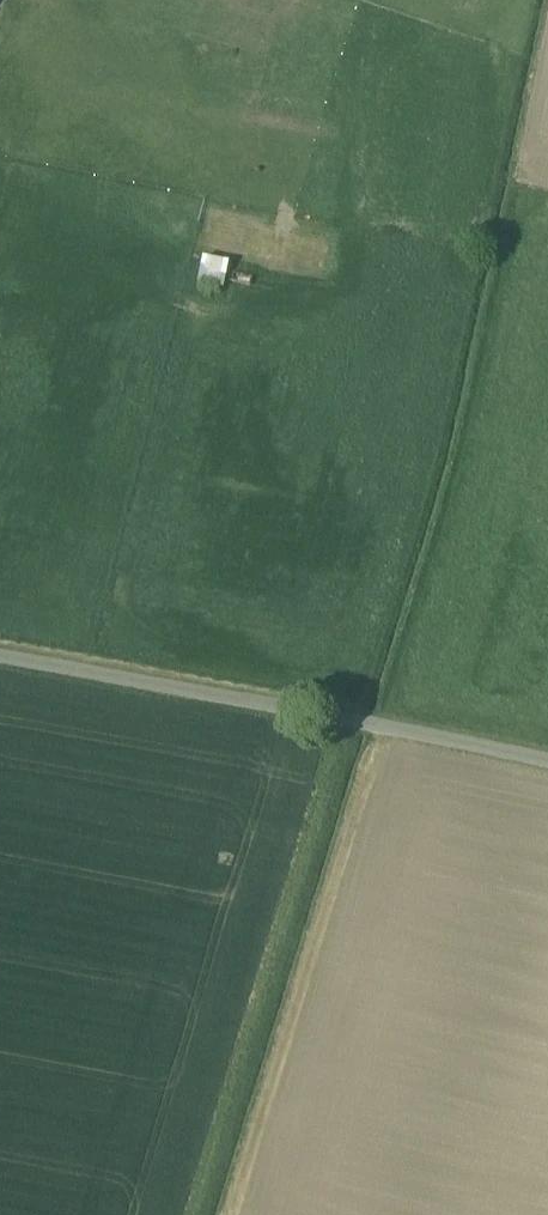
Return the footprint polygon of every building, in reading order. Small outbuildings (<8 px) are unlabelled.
[(197,285),(223,289),(227,264),(201,260),(197,285)]
